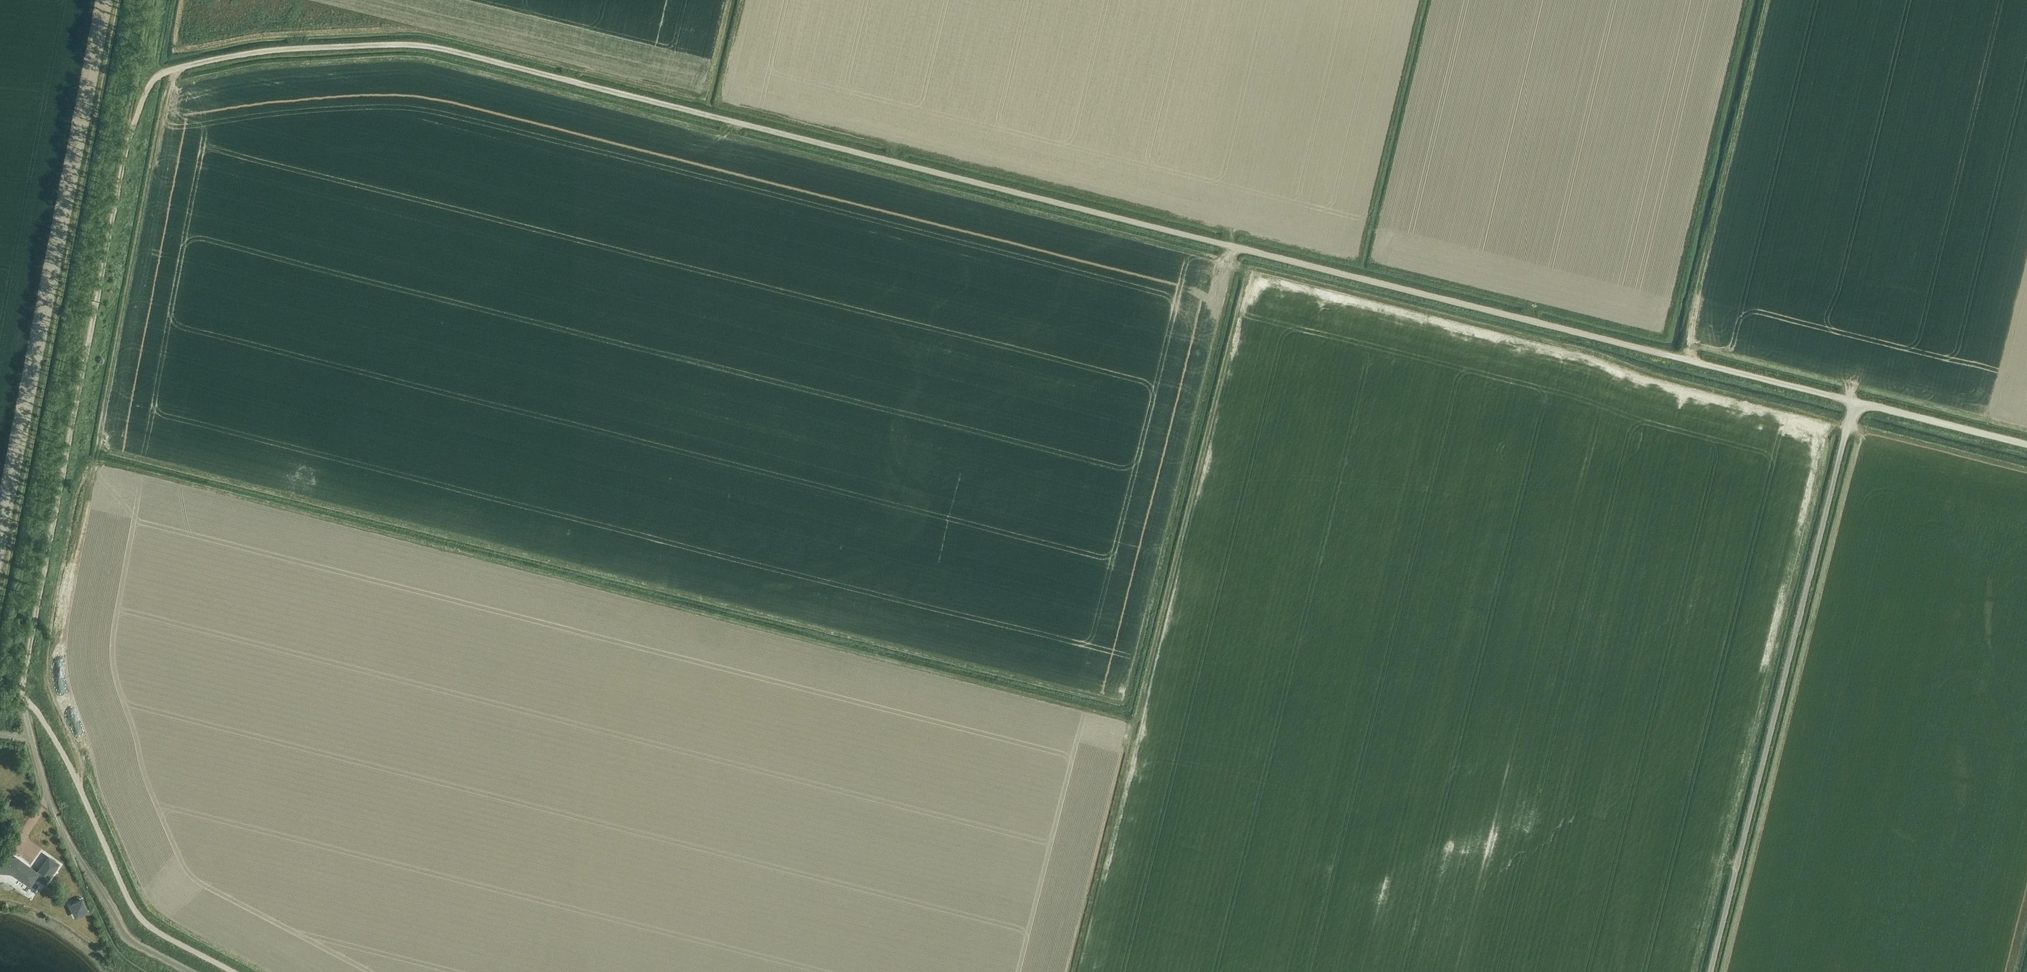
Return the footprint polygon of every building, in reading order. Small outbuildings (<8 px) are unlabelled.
[(42,857),(50,846),(43,841),(35,853),(42,857)] [(59,862),(48,855),(37,870),(19,859),(19,860),(14,859),(14,858),(0,857),(0,871),(9,872),(14,873),(30,884),(36,875),(45,882),(59,862)] [(82,900),(71,905),(76,916),(86,911),(82,900)]
